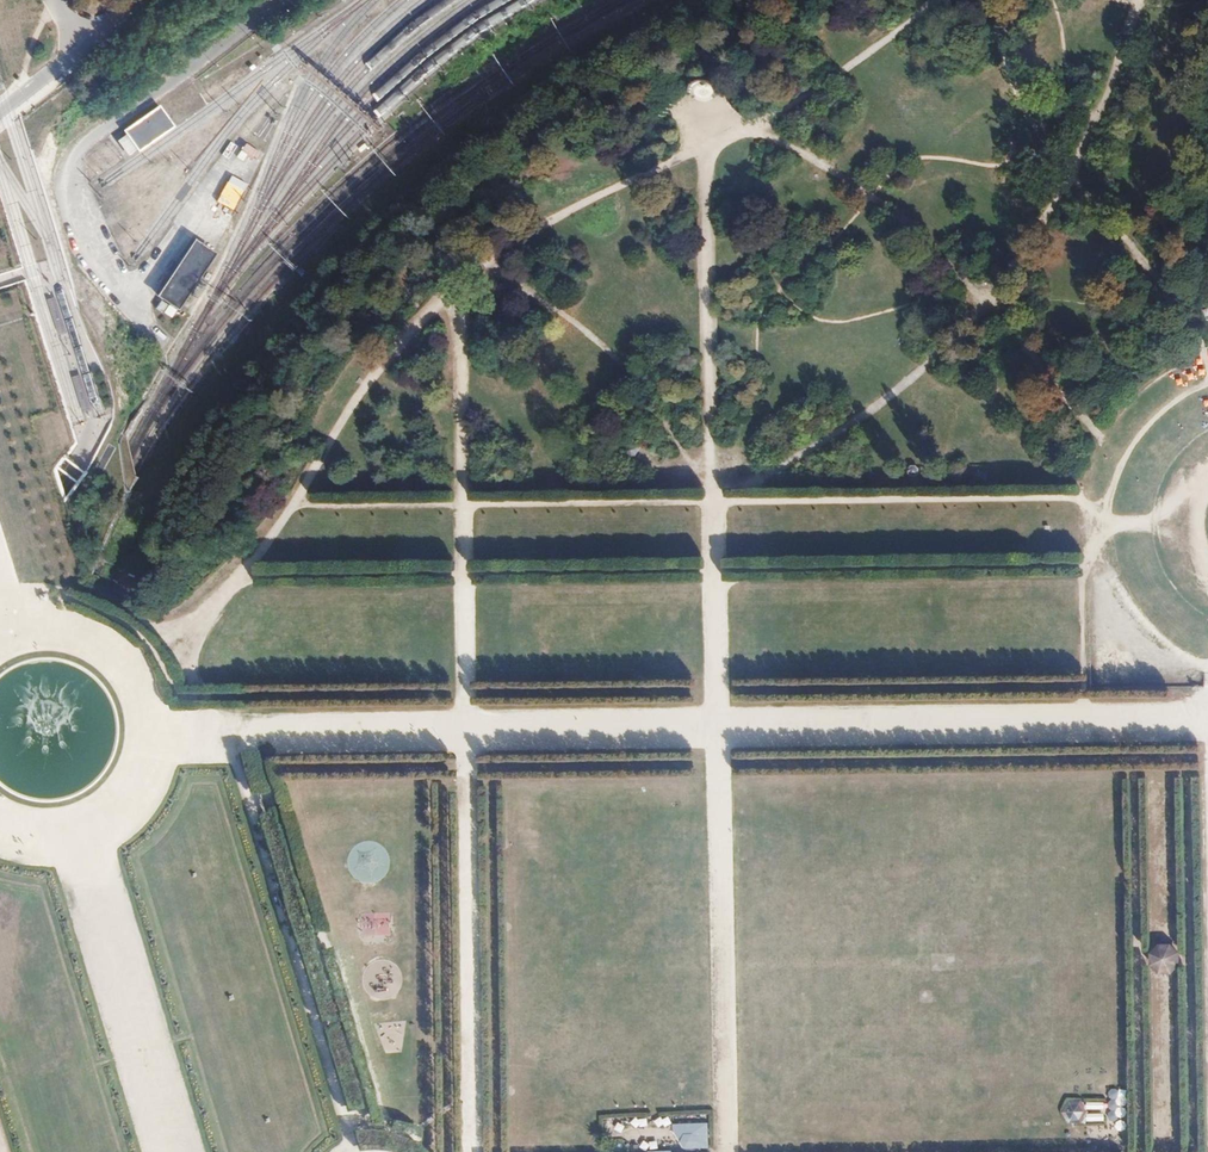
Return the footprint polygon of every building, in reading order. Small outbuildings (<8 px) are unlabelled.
[(160,105),(125,130),(140,151),(176,126),(160,105)] [(237,154),(251,163),(259,152),(244,142),(237,154)] [(217,254),(196,240),(158,296),(180,310),(217,254)] [(160,300),(155,308),(170,317),(175,309),(160,300)] [(910,465),(908,467),(908,473),(910,475),(913,475),(915,475),(918,472),(918,468),(915,465),(910,465)] [(984,472),(971,472),(971,480),(975,480),(975,481),(979,482),(979,480),(984,480),(984,472)] [(42,590),(34,592),(36,599),(44,596),(42,590)] [(364,933),(388,934),(389,918),(364,917),(364,933)] [(1158,947),(1151,955),(1152,967),(1160,974),(1170,973),(1177,966),(1177,954),(1170,946),(1158,947)] [(1080,1105),(1071,1106),(1067,1114),(1072,1122),(1081,1122),(1085,1113),(1080,1105)] [(676,1124),(676,1149),(708,1149),(708,1123),(676,1124)]
